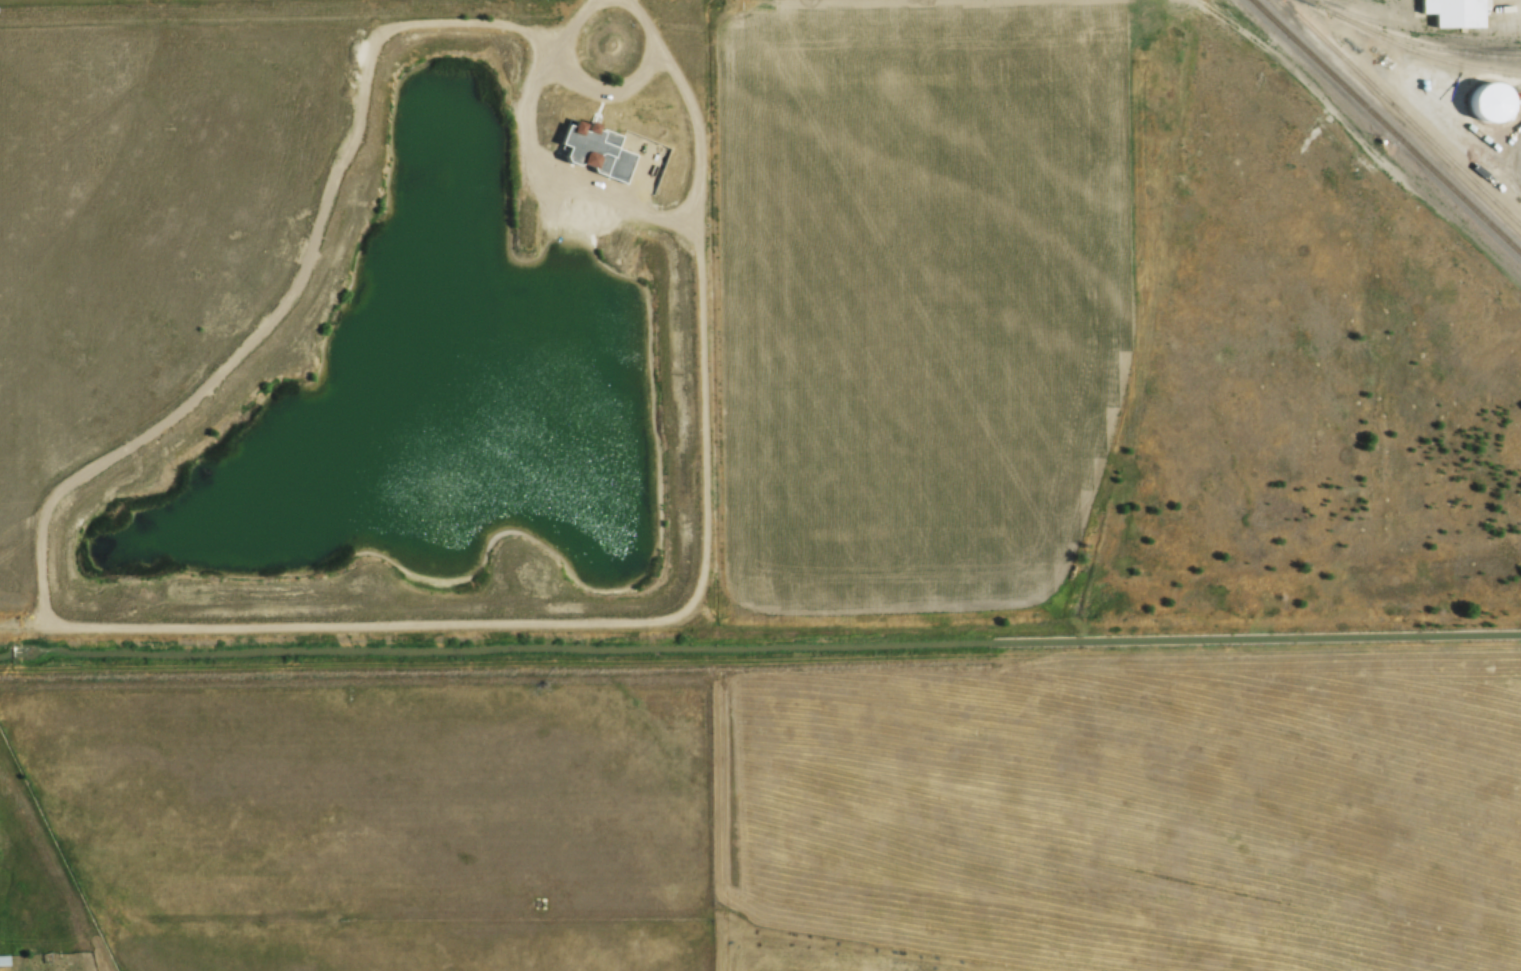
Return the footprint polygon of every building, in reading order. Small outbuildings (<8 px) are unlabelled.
[(1420,12),(1435,12),(1435,26),(1484,26),(1484,0),(1420,0),(1420,12)] [(634,154),(613,147),(614,143),(605,140),(607,135),(615,138),(616,134),(606,131),(599,151),(612,156),(605,175),(625,181),(634,154)] [(660,178),(669,146),(653,141),(643,172),(660,178)] [(8,964),(8,955),(0,955),(0,964),(8,964)]
